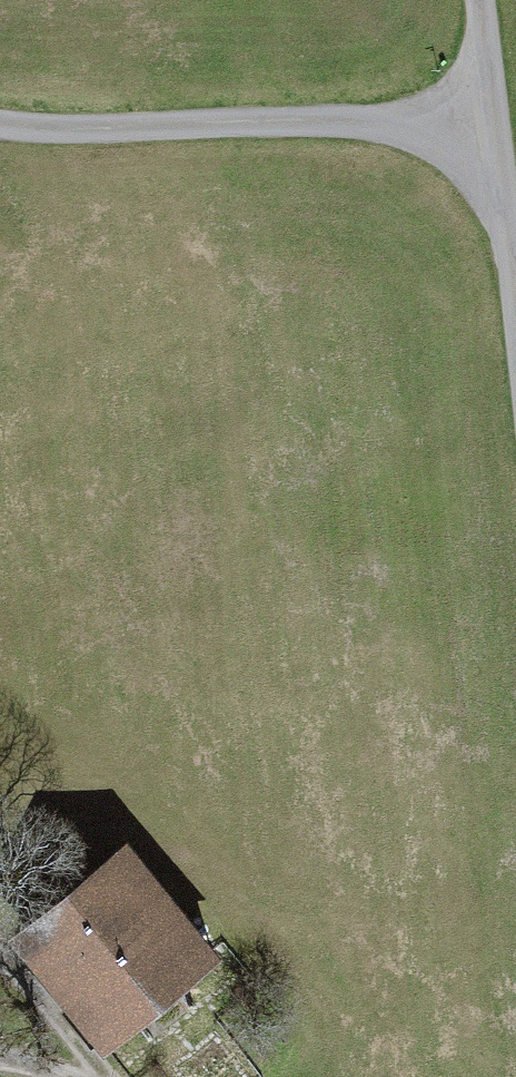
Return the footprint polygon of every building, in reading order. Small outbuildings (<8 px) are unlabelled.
[(31,931),(112,1032),(213,951),(165,892),(149,905),(116,863),(31,931)]
